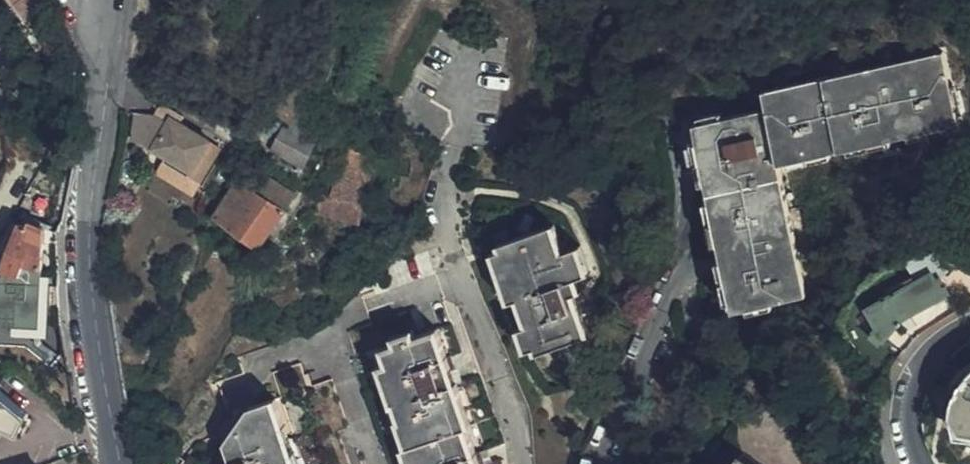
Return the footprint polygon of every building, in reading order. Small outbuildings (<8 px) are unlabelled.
[(16,17),(31,11),(28,5),(36,1),(35,0),(7,0),(16,17)] [(779,168),(956,130),(942,58),(922,62),(764,94),(768,113),(691,127),(689,128),(692,143),(697,142),(707,196),(703,198),(727,317),(803,300),(779,168)] [(164,122),(130,111),(131,141),(137,140),(140,142),(150,148),(151,145),(164,122)] [(151,145),(150,148),(167,158),(187,169),(188,170),(205,140),(166,118),(164,122),(151,145)] [(283,119),(280,126),(316,142),(317,133),(283,119)] [(316,142),(280,126),(271,147),(273,149),(305,164),(307,160),(316,142)] [(366,204),(382,146),(344,137),(334,178),(323,176),(320,193),(333,195),(366,204)] [(214,146),(205,140),(188,170),(187,169),(167,158),(159,173),(191,190),(214,146)] [(278,211),(235,181),(228,191),(212,214),(211,217),(254,246),(270,222),(278,211)] [(361,218),(366,204),(333,195),(320,193),(317,210),(357,218),(361,218)] [(562,276),(569,274),(574,272),(565,245),(557,248),(547,220),(489,240),(492,250),(527,352),(566,338),(564,332),(579,328),(567,292),(562,276)] [(2,269),(18,275),(23,263),(34,267),(42,270),(42,227),(29,223),(28,225),(20,223),(2,269)] [(565,245),(574,272),(581,269),(573,243),(565,245)] [(23,263),(18,275),(30,278),(34,267),(23,263)] [(900,319),(948,293),(939,276),(935,278),(930,270),(923,273),(867,305),(879,323),(874,329),(873,331),(884,337),(900,319)] [(574,289),(569,274),(562,276),(567,292),(574,289)] [(461,314),(435,324),(471,420),(495,411),(461,314)] [(435,324),(378,342),(384,358),(397,396),(390,399),(396,417),(402,413),(411,439),(406,442),(414,463),(479,463),(465,423),(471,420),(435,324)] [(564,332),(566,338),(580,334),(579,328),(564,332)] [(272,387),(280,412),(285,426),(291,442),(299,463),(349,463),(338,432),(336,423),(345,419),(328,370),(309,375),(305,364),(300,366),(296,356),(271,365),(277,385),(272,387)] [(397,396),(384,358),(374,362),(388,400),(390,399),(397,396)] [(272,387),(242,396),(219,433),(224,450),(214,455),(217,463),(292,463),(285,444),(291,442),(285,426),(279,429),(275,415),(280,412),(272,387)] [(16,430),(26,413),(0,391),(0,423),(16,430)] [(969,407),(965,405),(959,407),(954,411),(952,416),(952,420),(952,423),(954,426),(944,434),(965,463),(969,463),(969,407)] [(285,426),(280,412),(275,415),(279,429),(285,426)] [(402,413),(396,417),(394,417),(402,443),(406,442),(411,439),(402,413)] [(291,442),(285,444),(292,463),(299,463),(291,442)] [(402,443),(400,444),(407,463),(414,463),(406,442),(402,443)] [(497,455),(484,460),(486,463),(501,463),(497,455)] [(742,456),(736,463),(753,463),(742,456)]
